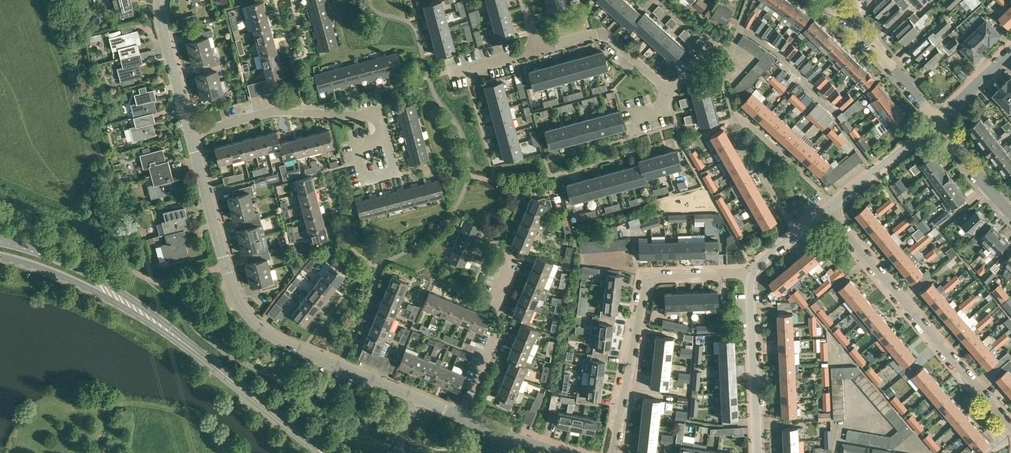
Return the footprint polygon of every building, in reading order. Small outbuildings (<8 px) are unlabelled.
[(115,13),(119,12),(121,19),(134,15),(130,0),(112,0),(115,13)] [(310,10),(327,5),(326,0),(307,0),(308,3),(306,4),(307,10),(310,10)] [(456,2),(459,10),(465,8),(462,0),(456,2)] [(487,2),(491,14),(508,9),(505,0),(494,0),(487,2)] [(547,1),(549,10),(566,5),(564,0),(552,0),(547,1)] [(604,4),(611,10),(620,0),(608,0),(604,4)] [(611,10),(618,16),(630,3),(626,0),(620,0),(611,10)] [(704,5),(697,0),(693,6),(700,11),(704,5)] [(758,6),(763,9),(768,3),(768,2),(769,0),(762,0),(758,6)] [(767,19),(782,0),(769,0),(768,2),(768,3),(773,6),(768,13),(767,12),(764,16),(767,19)] [(767,19),(768,20),(776,9),(780,12),(777,17),(780,20),(794,2),(790,0),(782,0),(767,19)] [(880,17),(898,0),(882,0),(872,9),(880,17)] [(880,17),(888,25),(904,10),(903,9),(906,6),(902,2),(903,1),(901,0),(898,0),(880,17)] [(915,4),(919,9),(928,0),(920,0),(915,4)] [(944,2),(951,9),(961,0),(946,0),(944,2)] [(973,9),(981,2),(980,0),(965,0),(973,9)] [(243,7),(246,19),(267,14),(264,1),(247,6),(243,7)] [(424,6),(428,18),(445,14),(441,1),(424,6)] [(794,2),(780,20),(786,24),(787,23),(790,26),(802,9),(794,2)] [(630,3),(618,16),(624,22),(636,9),(630,3)] [(726,24),(733,11),(719,3),(711,17),(726,24)] [(327,5),(310,10),(312,17),(309,18),(311,24),(314,24),(331,19),(327,5)] [(653,11),(656,14),(661,7),(659,5),(653,11)] [(919,18),(899,37),(905,44),(920,30),(920,29),(925,25),(923,23),(929,17),(933,13),(933,12),(936,9),(933,5),(930,9),(926,13),(925,13),(919,19),(919,18)] [(661,7),(656,14),(659,17),(665,10),(661,7)] [(465,8),(459,10),(461,17),(467,16),(465,8)] [(1008,8),(999,17),(1008,27),(1010,24),(1010,11),(1008,8)] [(508,9),(491,14),(494,26),(511,22),(508,9)] [(636,9),(624,22),(631,28),(645,12),(643,15),(636,9)] [(753,20),(758,13),(753,9),(748,17),(744,26),(749,29),(753,20)] [(790,26),(789,27),(798,33),(811,15),(802,9),(790,26)] [(468,12),(470,20),(476,18),(476,17),(479,16),(478,10),(474,11),(474,10),(468,12)] [(645,12),(631,28),(634,25),(640,31),(652,18),(645,12)] [(894,31),(896,34),(899,37),(919,18),(914,13),(909,18),(908,17),(894,31)] [(958,22),(965,18),(962,13),(955,17),(958,22)] [(267,14),(246,19),(249,31),(253,30),(270,26),(267,14)] [(445,14),(428,18),(431,30),(448,26),(445,14)] [(970,28),(986,44),(989,41),(990,43),(1000,33),(987,20),(983,16),(970,28)] [(666,23),(669,26),(675,19),(672,17),(666,23)] [(760,17),(756,23),(752,28),(758,32),(765,21),(760,17)] [(913,52),(920,59),(941,41),(943,39),(940,36),(952,25),(945,17),(933,28),(935,31),(929,37),(928,37),(913,52)] [(652,18),(640,31),(647,37),(659,24),(652,18)] [(814,18),(804,29),(799,34),(803,39),(808,33),(812,37),(822,26),(814,18)] [(331,19),(314,24),(316,31),(313,32),(315,38),(317,37),(334,32),(331,19)] [(675,19),(669,26),(672,29),(678,22),(675,19)] [(765,21),(758,32),(766,38),(773,27),(765,21)] [(236,22),(231,23),(234,36),(240,34),(236,22)] [(511,22),(494,26),(497,39),(514,34),(511,22)] [(659,24),(647,37),(654,43),(665,30),(659,24)] [(463,26),(465,34),(471,33),(469,25),(463,26)] [(270,26),(253,30),(256,42),(273,38),(270,26)] [(448,26),(431,30),(434,43),(451,38),(448,26)] [(807,42),(810,45),(814,49),(830,33),(822,26),(812,37),(807,42)] [(679,35),(682,38),(688,31),(685,28),(679,35)] [(986,44),(970,28),(960,38),(965,44),(964,46),(969,52),(967,53),(974,61),(982,53),(980,50),(986,44)] [(196,41),(187,43),(190,54),(211,48),(208,38),(212,37),(210,30),(194,34),(196,41)] [(477,44),(483,42),(479,30),(474,32),(477,44)] [(665,30),(654,43),(660,49),(672,36),(665,30)] [(776,30),(773,34),(769,40),(776,45),(783,34),(776,30)] [(109,39),(113,51),(118,49),(120,59),(140,53),(137,44),(140,43),(137,31),(109,39)] [(688,31),(682,38),(685,40),(691,34),(688,31)] [(334,32),(317,37),(319,45),(317,45),(319,52),(338,47),(334,32)] [(953,51),(962,44),(956,37),(951,32),(949,33),(953,38),(947,43),(953,51)] [(830,33),(814,49),(819,53),(824,49),(827,52),(837,41),(830,33)] [(240,34),(234,36),(237,47),(243,46),(240,34)] [(748,37),(743,34),(738,43),(742,46),(748,37)] [(672,36),(660,49),(667,55),(679,42),(672,36)] [(782,36),(776,45),(783,50),(790,41),(782,36)] [(753,40),(748,37),(742,46),(747,50),(753,40)] [(273,38),(256,42),(259,54),(277,50),(273,38)] [(451,38),(434,43),(438,55),(455,51),(451,38)] [(757,44),(753,40),(747,50),(751,53),(757,44)] [(837,41),(827,52),(831,56),(828,58),(832,61),(845,48),(837,41)] [(941,41),(920,59),(928,68),(944,53),(943,53),(946,50),(943,48),(945,46),(941,41)] [(679,42),(667,55),(674,61),(685,48),(679,42)] [(790,59),(799,49),(792,43),(784,53),(790,59)] [(762,47),(757,44),(751,53),(756,56),(762,47)] [(756,56),(760,58),(767,50),(762,47),(756,56)] [(211,48),(190,54),(193,64),(201,62),(203,68),(219,64),(217,57),(213,58),(211,48)] [(845,48),(832,61),(836,65),(838,63),(842,67),(852,56),(845,48)] [(798,63),(806,55),(800,49),(792,58),(798,63)] [(277,50),(259,54),(263,67),(280,62),(277,50)] [(767,50),(760,58),(760,59),(757,62),(766,69),(777,57),(767,50)] [(602,51),(590,55),(595,72),(607,68),(602,51)] [(398,52),(383,56),(388,73),(395,71),(396,74),(403,72),(398,52)] [(140,53),(120,59),(123,68),(117,70),(121,82),(122,82),(123,81),(143,76),(140,64),(143,63),(140,53)] [(590,55),(578,58),(583,75),(595,72),(590,55)] [(383,56),(369,60),(373,77),(381,75),(382,77),(388,76),(388,73),(383,56)] [(852,56),(842,67),(839,70),(845,77),(860,63),(852,56)] [(578,58),(566,61),(570,78),(583,75),(578,58)] [(369,60),(355,63),(360,80),(367,78),(368,81),(374,79),(373,77),(369,60)] [(566,61),(553,65),(558,82),(570,78),(566,61)] [(263,67),(266,79),(266,80),(271,79),(277,77),(283,75),(280,62),(263,67)] [(757,62),(753,67),(761,74),(766,69),(757,62)] [(355,63),(342,67),(346,84),(353,82),(354,85),(361,83),(360,80),(355,63)] [(860,63),(845,77),(846,78),(845,78),(847,80),(852,76),(857,81),(867,70),(860,63)] [(204,74),(196,76),(199,87),(220,81),(217,71),(221,70),(219,64),(203,68),(204,74)] [(553,65),(541,68),(546,85),(558,82),(553,65)] [(805,74),(809,69),(805,65),(800,69),(805,74)] [(342,67),(328,71),(333,87),(340,85),(341,88),(347,87),(346,84),(342,67)] [(753,67),(749,72),(757,79),(761,74),(753,67)] [(818,72),(813,67),(805,75),(811,79),(818,72)] [(546,85),(541,68),(529,72),(533,89),(546,85)] [(768,81),(775,87),(780,82),(780,81),(787,73),(782,69),(775,77),(773,75),(768,81)] [(867,70),(857,81),(864,89),(875,78),(867,70)] [(333,90),(333,87),(328,71),(314,74),(318,91),(327,89),(327,92),(333,90)] [(816,80),(817,80),(822,86),(831,77),(825,71),(816,80)] [(749,72),(744,77),(752,84),(757,79),(749,72)] [(1006,79),(1002,83),(1010,93),(1010,75),(1006,79)] [(277,77),(271,79),(274,91),(280,89),(278,82),(277,77)] [(515,78),(516,83),(518,90),(524,89),(522,81),(521,81),(520,77),(515,78)] [(744,77),(740,82),(748,89),(752,84),(744,77)] [(266,79),(265,80),(268,92),(274,91),(271,79),(266,80),(266,79)] [(265,80),(259,81),(262,94),(268,92),(265,80)] [(826,94),(835,85),(830,80),(821,89),(826,94)] [(220,81),(199,87),(201,98),(210,95),(211,102),(228,97),(226,90),(222,91),(220,81)] [(259,81),(253,83),(257,96),(262,94),(259,81)] [(485,86),(488,98),(505,94),(502,81),(485,86)] [(740,82),(737,84),(749,95),(752,92),(748,89),(740,82)] [(780,82),(775,87),(782,93),(787,88),(780,82)] [(878,82),(866,91),(864,93),(867,98),(870,96),(873,99),(885,90),(878,82)] [(257,96),(253,83),(247,84),(251,97),(257,96)] [(992,93),(1010,112),(1010,93),(1002,83),(997,88),(998,88),(992,93)] [(737,84),(735,87),(742,94),(747,98),(749,95),(737,84)] [(133,89),(134,94),(137,104),(132,105),(135,117),(153,113),(156,112),(153,100),(156,99),(154,89),(147,91),(145,85),(133,89)] [(708,86),(692,90),(694,99),(711,94),(708,86)] [(788,98),(795,104),(806,92),(802,88),(795,96),(793,94),(788,98)] [(524,89),(518,90),(520,98),(526,96),(524,89)] [(835,103),(843,96),(837,90),(829,97),(835,103)] [(885,90),(873,99),(879,108),(891,99),(885,90)] [(806,92),(795,104),(802,110),(813,98),(806,92)] [(742,104),(752,113),(762,102),(752,93),(742,104)] [(849,93),(838,103),(843,109),(854,99),(849,93)] [(505,94),(488,98),(492,111),(509,106),(505,94)] [(711,94),(694,99),(696,108),(713,103),(711,94)] [(590,103),(589,97),(581,99),(583,105),(590,103)] [(838,116),(843,122),(864,106),(859,98),(843,112),(842,112),(838,116)] [(879,108),(876,111),(874,112),(875,114),(868,119),(871,122),(878,118),(880,121),(886,117),(898,107),(891,99),(879,108)] [(572,102),(564,104),(566,110),(574,108),(572,102)] [(762,102),(752,113),(762,122),(772,111),(762,102)] [(399,123),(401,122),(418,118),(415,103),(397,107),(399,115),(397,116),(399,123)] [(713,103),(696,108),(698,116),(715,112),(713,103)] [(806,115),(814,123),(826,110),(818,103),(806,115)] [(566,110),(564,104),(557,106),(558,112),(566,110)] [(509,106),(492,111),(495,123),(512,118),(509,106)] [(523,107),(525,115),(531,113),(529,106),(523,107)] [(864,106),(843,122),(843,123),(841,124),(845,130),(854,123),(850,117),(864,106)] [(898,107),(886,117),(890,122),(879,130),(882,133),(904,116),(898,107)] [(826,110),(814,123),(823,130),(834,119),(830,115),(831,114),(826,110)] [(619,111),(606,114),(611,131),(623,127),(619,111)] [(772,111),(762,122),(771,130),(781,119),(772,111)] [(715,112),(698,116),(701,125),(718,120),(715,112)] [(131,128),(134,140),(136,146),(142,145),(141,139),(155,135),(152,123),(155,122),(153,113),(135,117),(133,118),(136,127),(131,128)] [(531,113),(525,115),(527,122),(533,121),(531,113)] [(606,114),(594,117),(599,134),(611,131),(606,114)] [(594,117),(582,121),(587,137),(599,134),(594,117)] [(418,118),(401,122),(403,129),(401,130),(402,136),(405,136),(422,131),(418,118)] [(512,118),(495,123),(499,135),(515,131),(512,118)] [(981,118),(976,122),(968,128),(976,139),(990,128),(981,118)] [(781,119),(771,130),(781,139),(791,128),(781,119)] [(582,121),(570,124),(574,141),(587,137),(582,121)] [(1001,133),(1010,126),(1010,123),(1009,121),(1008,121),(1002,125),(1003,127),(999,130),(1001,133)] [(570,124),(557,127),(562,144),(574,141),(570,124)] [(707,130),(711,136),(717,148),(730,141),(723,129),(718,132),(715,126),(707,130)] [(983,148),(990,158),(991,157),(992,158),(1010,143),(1010,140),(1003,146),(1000,141),(1008,133),(1006,130),(1010,126),(1001,133),(996,137),(983,148)] [(562,144),(557,127),(545,131),(550,147),(562,144)] [(861,135),(855,127),(850,131),(856,139),(861,135)] [(791,128),(781,139),(791,148),(801,137),(791,128)] [(990,128),(976,139),(983,148),(996,137),(990,128)] [(329,129),(316,133),(321,150),(334,147),(329,129)] [(827,134),(834,140),(839,135),(832,129),(827,134)] [(529,131),(532,140),(538,138),(535,130),(529,131)] [(277,131),(264,134),(268,152),(281,148),(279,142),(280,142),(277,131)] [(422,131),(405,136),(407,143),(404,144),(406,150),(408,149),(425,145),(422,131)] [(515,131),(499,135),(502,148),(519,143),(515,131)] [(316,133),(304,136),(309,154),(321,150),(316,133)] [(264,134),(252,138),(256,155),(268,152),(264,134)] [(839,135),(834,140),(840,146),(845,141),(839,135)] [(304,136),(292,139),(297,157),(309,154),(304,136)] [(862,136),(856,140),(864,150),(869,146),(862,136)] [(801,137),(791,148),(801,157),(811,146),(801,137)] [(252,138),(240,141),(244,158),(256,155),(252,138)] [(292,139),(280,142),(279,142),(281,148),(284,160),(297,157),(292,139)] [(240,141),(228,144),(232,161),(244,158),(240,141)] [(730,141),(717,148),(724,159),(736,152),(730,141)] [(519,143),(502,148),(505,160),(522,155),(519,143)] [(992,158),(999,167),(1010,157),(1010,156),(1006,150),(1010,146),(1010,143),(992,158)] [(232,161),(228,144),(215,148),(219,165),(232,161)] [(425,145),(408,149),(410,157),(408,158),(409,164),(429,159),(425,145)] [(811,146),(801,157),(810,166),(820,155),(811,146)] [(149,166),(151,175),(171,171),(168,160),(165,161),(162,150),(150,153),(144,154),(141,155),(144,167),(149,166)] [(676,150),(664,154),(668,170),(681,167),(676,150)] [(689,154),(693,161),(700,158),(695,150),(689,154)] [(863,159),(857,151),(852,154),(859,162),(863,159)] [(736,152),(724,159),(730,171),(743,164),(736,152)] [(664,154),(651,157),(656,174),(668,170),(664,154)] [(855,166),(859,162),(852,154),(848,157),(855,166)] [(820,155),(810,166),(820,175),(830,164),(820,155)] [(933,155),(921,164),(919,165),(917,162),(910,167),(915,174),(923,167),(927,172),(939,163),(933,155)] [(714,165),(719,163),(716,156),(711,158),(714,165)] [(640,164),(640,165),(644,181),(645,181),(644,177),(656,174),(651,157),(639,160),(640,164)] [(850,169),(855,166),(848,157),(844,161),(850,169)] [(999,167),(998,169),(1000,171),(1002,171),(1006,176),(1010,172),(1010,157),(999,167)] [(700,158),(693,161),(698,169),(704,166),(700,158)] [(836,160),(831,164),(834,168),(835,167),(839,164),(840,164),(836,160)] [(846,172),(850,169),(844,161),(840,164),(839,164),(846,172)] [(939,163),(927,172),(927,173),(923,177),(929,185),(933,181),(946,171),(945,169),(944,170),(939,163)] [(743,164),(730,171),(737,182),(749,175),(743,164)] [(837,179),(842,176),(835,167),(834,168),(831,164),(828,167),(837,179)] [(842,176),(846,172),(839,164),(835,167),(842,176)] [(640,165),(628,168),(633,185),(644,181),(640,165)] [(833,182),(837,179),(828,167),(824,171),(825,172),(833,182)] [(628,168),(616,171),(620,188),(633,185),(628,168)] [(171,171),(151,175),(154,185),(149,186),(152,198),(173,193),(170,181),(173,180),(171,171)] [(616,171),(604,174),(608,191),(620,188),(616,171)] [(946,171),(933,181),(936,185),(932,188),(936,193),(953,180),(946,171)] [(267,183),(279,180),(277,173),(265,176),(267,183)] [(702,176),(706,184),(713,181),(709,173),(702,176)] [(237,180),(235,174),(222,177),(224,183),(237,180)] [(604,174),(591,178),(596,195),(608,191),(604,174)] [(749,175),(737,182),(743,193),(738,196),(739,196),(756,187),(749,175)] [(294,181),(298,193),(315,189),(312,177),(294,181)] [(591,178),(579,181),(583,198),(596,195),(591,178)] [(424,181),(425,184),(429,201),(444,197),(439,180),(431,182),(431,179),(424,181)] [(674,189),(686,186),(684,180),(672,184),(674,189)] [(891,186),(897,195),(905,190),(906,188),(900,180),(891,186)] [(953,180),(936,193),(939,198),(943,195),(946,199),(959,189),(954,183),(955,182),(953,180)] [(583,198),(579,181),(567,184),(571,201),(583,198)] [(713,181),(706,184),(711,192),(718,188),(713,181)] [(411,185),(411,187),(416,204),(429,201),(425,184),(417,186),(417,183),(411,185)] [(235,196),(228,198),(231,208),(252,203),(251,197),(255,196),(252,185),(233,190),(235,196)] [(397,188),(398,191),(402,208),(416,204),(411,187),(404,189),(403,187),(397,188)] [(756,187),(739,196),(745,208),(762,198),(756,187)] [(315,189),(298,193),(301,205),(318,201),(315,189)] [(946,199),(942,202),(949,211),(953,207),(965,198),(959,189),(946,199)] [(383,192),(384,194),(388,212),(389,211),(390,214),(403,211),(402,208),(398,191),(390,193),(389,190),(383,192)] [(905,190),(897,195),(904,204),(909,200),(911,198),(905,190)] [(370,196),(370,198),(375,215),(388,212),(384,194),(376,196),(376,194),(370,196)] [(715,199),(720,207),(726,204),(722,196),(715,199)] [(531,198),(526,210),(543,217),(542,217),(547,218),(552,206),(550,199),(544,197),(538,198),(537,200),(531,198)] [(890,197),(883,203),(888,209),(895,203),(892,200),(890,197)] [(375,215),(370,198),(363,200),(362,198),(355,199),(361,219),(375,215)] [(638,204),(636,198),(628,200),(630,206),(638,204)] [(762,198),(745,208),(752,219),(756,216),(756,217),(769,210),(762,198)] [(909,200),(904,204),(909,210),(914,206),(909,200)] [(318,201),(301,205),(304,218),(321,213),(318,201)] [(252,203),(231,208),(234,219),(242,217),(244,223),(260,218),(259,212),(255,213),(252,203)] [(883,203),(877,209),(881,215),(888,209),(883,203)] [(726,204),(720,207),(726,219),(733,215),(726,204)] [(856,214),(864,224),(874,215),(866,206),(856,214)] [(163,222),(166,234),(184,230),(187,229),(184,218),(187,217),(185,207),(163,212),(166,222),(163,222)] [(543,217),(526,210),(521,221),(543,230),(545,226),(540,223),(542,217),(543,217)] [(769,210),(756,217),(763,228),(776,221),(769,210)] [(919,210),(912,216),(915,221),(923,215),(919,210)] [(964,222),(970,228),(966,232),(970,236),(974,232),(980,227),(979,226),(985,219),(976,210),(964,222)] [(943,212),(933,219),(931,222),(934,226),(936,225),(936,226),(937,224),(938,225),(948,217),(943,212)] [(302,231),(325,225),(321,213),(304,218),(307,229),(302,231)] [(733,215),(726,219),(733,230),(739,226),(733,215)] [(882,225),(874,215),(864,224),(872,233),(882,225)] [(567,216),(561,218),(558,218),(556,222),(563,225),(569,224),(567,216)] [(658,217),(648,220),(651,228),(657,226),(657,227),(660,226),(658,217)] [(892,228),(895,231),(909,219),(906,217),(892,228)] [(245,229),(237,231),(239,241),(265,235),(265,234),(261,235),(258,226),(262,225),(260,218),(244,223),(245,229)] [(630,232),(637,230),(633,218),(627,220),(630,232)] [(909,219),(895,231),(897,234),(911,223),(909,219)] [(465,220),(459,234),(475,240),(479,233),(481,234),(483,228),(465,220)] [(648,220),(640,223),(643,230),(651,228),(648,220)] [(521,221),(516,233),(533,240),(533,239),(538,241),(543,230),(521,221)] [(325,225),(302,231),(303,236),(309,234),(311,242),(328,238),(325,225)] [(882,225),(872,233),(880,243),(890,235),(882,225)] [(988,245),(1000,234),(991,225),(980,237),(988,245)] [(739,226),(733,230),(737,238),(744,234),(739,226)] [(934,236),(939,232),(935,227),(927,233),(924,235),(918,227),(912,232),(918,240),(923,246),(932,238),(931,238),(934,236)] [(184,230),(166,234),(165,234),(167,244),(163,245),(166,260),(187,255),(184,240),(187,240),(184,230)] [(939,232),(934,236),(939,242),(944,238),(939,232)] [(533,240),(516,233),(511,245),(528,252),(533,240)] [(459,234),(454,247),(470,253),(473,246),(475,247),(478,241),(475,240),(459,234)] [(1009,242),(1000,234),(988,245),(989,245),(984,250),(980,254),(983,258),(986,254),(987,255),(993,249),(997,254),(1009,242)] [(265,235),(239,241),(242,253),(251,250),(253,256),(269,252),(267,246),(268,246),(265,235)] [(890,235),(880,243),(888,253),(898,244),(890,235)] [(279,238),(270,239),(271,249),(279,248),(279,238)] [(691,240),(678,241),(678,256),(691,256),(691,240)] [(704,240),(691,240),(691,256),(705,255),(704,240)] [(718,240),(704,240),(705,255),(718,255),(718,240)] [(913,254),(923,246),(918,240),(909,247),(909,248),(911,251),(913,254)] [(664,241),(651,242),(652,257),(665,257),(664,241)] [(678,241),(664,241),(665,257),(678,256),(678,241)] [(818,241),(808,250),(818,261),(827,252),(818,241)] [(652,257),(651,242),(638,242),(639,257),(652,257)] [(898,244),(888,253),(896,263),(911,251),(909,248),(909,247),(907,245),(902,249),(898,244)] [(472,254),(470,253),(454,247),(448,260),(464,267),(468,259),(470,260),(472,254)] [(925,255),(930,260),(937,254),(933,248),(925,255)] [(808,250),(799,258),(808,269),(812,274),(817,270),(813,265),(818,261),(808,250)] [(911,251),(896,263),(904,273),(915,264),(907,255),(911,251)] [(254,262),(245,264),(248,275),(270,269),(267,259),(271,258),(269,252),(253,256),(254,262)] [(1003,277),(1010,270),(1010,253),(1004,260),(1010,267),(1007,269),(1008,269),(1001,275),(1003,277)] [(946,265),(951,270),(961,260),(956,255),(946,265)] [(312,256),(307,262),(312,266),(316,260),(312,256)] [(537,256),(532,267),(549,274),(553,262),(537,256)] [(799,258),(789,266),(798,277),(808,269),(799,258)] [(993,264),(988,259),(977,270),(982,275),(993,264)] [(318,271),(322,274),(336,285),(345,275),(331,264),(326,261),(318,271)] [(312,266),(307,262),(302,268),(307,272),(312,266)] [(915,264),(904,273),(912,282),(919,277),(923,282),(932,275),(928,269),(923,273),(915,264)] [(583,266),(581,277),(581,281),(585,282),(586,278),(588,278),(589,273),(597,274),(598,268),(583,266)] [(789,266),(779,274),(788,285),(798,277),(789,266)] [(835,282),(845,273),(839,266),(833,270),(835,272),(830,276),(835,282)] [(532,267),(527,279),(544,286),(549,274),(532,267)] [(988,282),(996,274),(990,268),(982,277),(988,282)] [(270,269),(248,275),(251,286),(260,284),(261,290),(278,285),(276,279),(272,280),(270,269)] [(601,285),(606,286),(620,287),(622,275),(616,274),(616,270),(607,269),(607,273),(607,279),(601,279),(601,285)] [(322,274),(315,284),(329,295),(336,285),(322,274)] [(788,285),(779,274),(769,282),(779,293),(788,285)] [(949,280),(954,286),(961,280),(956,274),(949,280)] [(392,275),(387,288),(403,295),(408,282),(392,275)] [(296,276),(292,282),(296,285),(301,280),(296,276)] [(828,278),(821,284),(826,290),(833,284),(828,278)] [(527,279),(522,291),(539,298),(544,286),(527,279)] [(833,294),(840,288),(848,298),(858,289),(850,279),(844,284),(841,280),(830,290),(833,294)] [(946,283),(943,286),(942,286),(944,289),(945,289),(947,292),(954,286),(949,280),(946,283)] [(296,285),(292,282),(287,288),(291,292),(296,285)] [(922,291),(930,301),(944,289),(942,286),(943,286),(941,284),(937,287),(932,282),(922,291)] [(315,284),(307,294),(321,305),(329,295),(315,284)] [(826,290),(821,284),(814,290),(819,296),(826,290)] [(992,290),(1002,302),(1009,295),(1000,284),(992,290)] [(606,286),(604,298),(619,300),(620,287),(606,286)] [(423,297),(426,290),(421,287),(418,295),(423,297)] [(387,288),(382,299),(398,306),(403,295),(387,288)] [(797,289),(794,292),(806,306),(809,304),(797,289)] [(858,289),(848,298),(856,307),(866,298),(858,289)] [(944,289),(930,301),(939,310),(949,301),(941,292),(945,289),(944,289)] [(422,308),(434,313),(441,296),(429,291),(422,308)] [(522,291),(517,302),(534,309),(540,312),(542,307),(536,305),(539,298),(522,291)] [(718,291),(704,292),(705,307),(718,307),(718,291)] [(281,306),(289,296),(284,292),(276,302),(281,306)] [(704,292),(691,293),(692,308),(705,307),(704,292)] [(806,306),(794,292),(792,294),(803,308),(806,306)] [(678,308),(678,293),(664,294),(665,309),(678,308)] [(691,293),(678,293),(678,308),(692,308),(691,293)] [(959,305),(961,308),(975,296),(973,293),(959,305)] [(307,294),(299,304),(313,315),(321,305),(307,294)] [(441,296),(434,313),(446,317),(453,301),(441,296)] [(551,303),(554,304),(561,306),(562,298),(552,296),(551,303)] [(975,296),(961,308),(964,311),(977,299),(975,296)] [(601,310),(600,316),(615,318),(616,312),(617,312),(619,300),(604,298),(603,311),(601,310)] [(866,298),(856,307),(850,313),(858,322),(875,308),(866,298)] [(382,299),(377,311),(394,318),(398,306),(382,299)] [(453,301),(446,317),(458,322),(465,306),(453,301)] [(949,301),(939,310),(947,320),(957,311),(949,301)] [(534,309),(517,302),(512,315),(529,322),(534,309)] [(313,315),(299,304),(291,314),(305,325),(313,315)] [(414,304),(411,311),(416,314),(419,306),(414,304)] [(465,306),(458,322),(469,327),(476,310),(465,306)] [(816,313),(822,319),(828,314),(822,308),(816,313)] [(875,308),(858,322),(866,332),(883,318),(875,308)] [(476,310),(469,327),(481,332),(488,316),(476,310)] [(377,311),(372,323),(389,330),(394,318),(377,311)] [(416,314),(411,311),(408,318),(414,321),(416,314)] [(957,311),(947,320),(955,330),(966,320),(957,311)] [(975,324),(978,327),(991,315),(989,312),(975,324)] [(778,314),(779,327),(794,326),(793,313),(778,314)] [(828,314),(822,319),(828,327),(834,322),(828,314)] [(991,315),(978,327),(980,330),(994,318),(991,315)] [(591,329),(590,334),(611,337),(613,324),(614,324),(615,318),(600,316),(599,323),(599,322),(598,330),(591,329)] [(558,320),(553,317),(550,331),(556,332),(558,320)] [(883,318),(866,332),(872,327),(881,336),(891,327),(883,318)] [(661,326),(677,329),(679,322),(663,319),(661,326)] [(966,320),(955,330),(963,339),(974,330),(966,320)] [(688,324),(679,322),(677,329),(686,331),(688,324)] [(372,323),(367,335),(384,342),(384,341),(389,330),(372,323)] [(522,323),(517,335),(533,342),(533,341),(535,342),(537,338),(535,337),(538,330),(522,323)] [(419,329),(426,332),(429,327),(421,324),(419,329)] [(719,324),(706,325),(706,332),(719,332),(719,324)] [(794,326),(779,327),(780,339),(794,339),(794,326)] [(404,327),(401,335),(407,337),(410,330),(404,327)] [(429,327),(426,332),(433,335),(435,330),(429,327)] [(833,332),(838,339),(844,334),(839,327),(833,332)] [(891,327),(881,336),(883,339),(879,344),(883,349),(888,345),(889,346),(899,337),(891,327)] [(418,338),(420,333),(413,330),(411,335),(418,338)] [(974,330),(963,339),(972,349),(982,340),(974,330)] [(992,343),(994,346),(1008,334),(1005,332),(992,343)] [(444,334),(442,339),(450,342),(452,337),(444,334)] [(590,334),(590,339),(596,340),(596,347),(593,347),(593,353),(608,355),(608,349),(610,349),(611,337),(590,334)] [(692,342),(693,335),(684,334),(683,340),(692,342)] [(844,334),(838,339),(845,346),(850,341),(844,334)] [(1008,334),(994,346),(997,349),(1010,337),(1008,334)] [(374,351),(380,354),(383,355),(384,355),(389,343),(384,341),(384,342),(367,335),(362,347),(363,347),(368,349),(374,351)] [(407,337),(401,335),(399,341),(404,344),(407,337)] [(517,335),(512,346),(529,353),(533,342),(517,335)] [(656,336),(654,348),(671,350),(673,338),(656,336)] [(427,342),(435,345),(437,340),(430,337),(427,342)] [(452,337),(450,342),(457,345),(459,340),(452,337)] [(899,337),(889,346),(897,356),(908,347),(899,337)] [(719,340),(719,353),(734,352),(734,339),(719,340)] [(794,339),(780,339),(780,352),(795,351),(794,339)] [(437,340),(435,345),(442,348),(444,343),(437,340)] [(982,340),(972,349),(980,358),(991,349),(982,340)] [(473,352),(476,346),(463,341),(461,347),(473,352)] [(695,344),(694,353),(702,353),(703,345),(695,344)] [(457,355),(458,355),(460,349),(453,346),(451,352),(458,355),(457,355)] [(512,346),(507,359),(510,360),(511,360),(524,365),(532,368),(533,364),(526,360),(529,353),(512,346)] [(368,349),(363,347),(358,359),(364,361),(368,349)] [(849,352),(855,358),(861,353),(855,347),(849,352)] [(899,371),(903,375),(911,369),(907,364),(916,356),(908,347),(897,356),(890,362),(898,371),(899,371)] [(654,348),(653,361),(670,363),(671,350),(654,348)] [(374,351),(368,349),(364,361),(369,364),(374,351)] [(460,349),(458,355),(470,360),(472,354),(460,349)] [(991,349),(980,358),(988,368),(999,359),(991,349)] [(398,367),(410,372),(417,355),(405,350),(398,367)] [(380,354),(374,351),(369,364),(375,366),(380,354)] [(795,351),(780,352),(781,365),(795,364),(795,351)] [(1005,363),(1009,360),(1010,359),(1010,358),(1010,355),(1008,351),(1000,358),(1005,363)] [(734,352),(719,353),(720,366),(735,365),(734,352)] [(590,359),(589,371),(603,373),(605,361),(607,361),(608,355),(593,353),(592,359),(590,359)] [(702,353),(694,353),(694,362),(701,363),(702,353)] [(861,353),(855,358),(861,365),(867,361),(861,353)] [(385,356),(384,355),(383,355),(380,354),(375,366),(381,368),(385,356)] [(417,355),(410,372),(422,376),(428,360),(417,355)] [(391,358),(385,356),(381,368),(386,370),(391,358)] [(397,361),(391,358),(386,370),(392,373),(397,361)] [(428,360),(422,376),(433,381),(440,365),(442,360),(437,358),(435,363),(428,360)] [(998,377),(997,378),(1005,388),(1010,382),(1010,373),(1010,372),(1010,371),(1010,359),(1009,360),(1005,363),(994,373),(998,377)] [(511,360),(510,360),(506,372),(522,379),(527,367),(531,369),(532,368),(524,365),(511,360)] [(653,361),(652,374),(669,376),(670,363),(653,361)] [(795,364),(781,365),(782,377),(796,377),(802,376),(801,371),(796,372),(795,364)] [(440,365),(433,381),(445,386),(452,370),(440,365)] [(735,365),(720,366),(721,379),(736,379),(735,365)] [(831,367),(832,378),(843,378),(853,377),(861,370),(857,366),(831,367)] [(865,371),(871,378),(877,373),(871,366),(865,371)] [(911,369),(903,375),(907,380),(913,375),(922,384),(932,375),(924,366),(915,373),(911,369)] [(452,370),(445,386),(457,391),(464,375),(452,370)] [(861,370),(853,377),(857,382),(865,375),(861,370)] [(589,371),(587,384),(602,385),(603,373),(589,371)] [(692,380),(700,380),(701,371),(693,371),(692,378),(692,380)] [(506,372),(501,383),(518,390),(522,379),(506,372)] [(877,373),(871,378),(877,385),(883,380),(877,373)] [(958,376),(966,382),(968,378),(960,373),(958,376)] [(669,376),(652,374),(650,386),(667,388),(669,376)] [(865,375),(857,382),(861,387),(869,380),(865,375)] [(932,375),(922,384),(930,394),(940,385),(932,375)] [(796,377),(782,377),(782,390),(797,389),(796,377)] [(736,379),(721,379),(721,393),(736,392),(736,379)] [(692,380),(692,389),(699,389),(700,380),(692,380)] [(869,380),(861,387),(865,391),(873,384),(869,380)] [(518,390),(501,383),(496,396),(513,402),(518,390)] [(600,398),(602,385),(587,384),(586,396),(599,398),(600,398)] [(873,384),(865,391),(868,396),(877,389),(873,384)] [(940,385),(930,394),(938,404),(949,395),(940,385)] [(889,397),(894,393),(889,388),(885,392),(889,397)] [(797,389),(782,390),(783,403),(797,402),(797,389)] [(877,389),(868,396),(872,400),(881,393),(877,389)] [(539,391),(536,397),(541,400),(544,393),(539,391)] [(736,392),(721,393),(722,406),(737,405),(736,392)] [(822,392),(823,401),(831,400),(830,392),(822,392)] [(881,393),(872,400),(876,405),(885,398),(881,393)] [(555,410),(558,395),(552,394),(549,409),(555,410)] [(890,400),(896,407),(902,402),(896,395),(890,400)] [(949,395),(938,404),(946,413),(957,404),(949,395)] [(584,396),(584,403),(598,404),(599,398),(586,396),(584,396)] [(535,397),(530,410),(527,418),(532,420),(535,412),(536,412),(541,400),(536,397),(536,398),(535,397)] [(698,407),(698,398),(691,397),(690,406),(698,407)] [(643,398),(642,410),(659,412),(660,400),(643,398)] [(885,398),(876,405),(880,410),(889,402),(885,398)] [(831,400),(823,401),(823,410),(831,410),(831,400)] [(568,402),(566,413),(559,411),(557,425),(569,428),(572,414),(574,403),(568,402)] [(797,402),(783,403),(783,415),(798,415),(797,402)] [(889,402),(880,410),(884,414),(885,414),(893,407),(889,402)] [(902,402),(896,407),(902,414),(908,409),(902,402)] [(957,404),(946,413),(955,423),(965,414),(957,404)] [(737,405),(722,406),(723,419),(738,418),(737,405)] [(698,407),(690,406),(689,415),(697,416),(698,407)] [(896,411),(893,407),(885,414),(888,418),(896,411)] [(642,410),(641,423),(658,425),(659,412),(642,410)] [(896,411),(888,418),(892,422),(900,415),(896,411)] [(808,420),(819,420),(831,419),(831,412),(818,413),(818,414),(808,414),(808,420)] [(572,414),(569,428),(581,430),(584,416),(572,414)] [(907,419),(912,426),(918,421),(912,414),(907,419)] [(965,414),(955,423),(963,433),(973,424),(965,414)] [(900,415),(892,422),(895,426),(903,419),(900,415)] [(584,416),(581,430),(593,432),(596,418),(584,416)] [(824,430),(825,438),(832,438),(831,419),(819,420),(819,431),(824,430)] [(903,419),(895,426),(899,430),(905,438),(914,431),(903,419)] [(918,421),(912,426),(918,433),(925,429),(918,421)] [(682,438),(685,423),(679,422),(676,436),(682,438)] [(641,423),(639,436),(656,438),(658,425),(641,423)] [(973,424),(963,433),(971,442),(982,433),(973,424)] [(732,427),(717,428),(717,434),(732,434),(733,435),(744,435),(743,427),(732,428),(732,427)] [(784,428),(785,440),(799,440),(799,427),(784,428)] [(901,442),(905,438),(899,430),(894,434),(901,442)] [(982,433),(971,442),(967,446),(971,451),(975,447),(979,452),(990,443),(982,433)] [(897,445),(901,442),(894,434),(890,437),(897,445)] [(923,438),(929,445),(935,440),(929,434),(923,438)] [(656,438),(639,436),(638,449),(655,450),(656,438)] [(897,445),(890,437),(885,436),(883,447),(893,448),(897,445)] [(832,438),(825,438),(825,448),(833,448),(832,438)] [(681,445),(680,452),(692,452),(694,442),(682,440),(681,445)] [(785,440),(785,452),(787,452),(800,452),(799,440),(785,440)] [(935,440),(929,445),(935,452),(941,448),(935,440)] [(692,452),(705,452),(706,444),(694,442),(692,452)] [(856,452),(857,445),(842,442),(840,452),(843,452),(847,452),(848,451),(856,452)] [(705,452),(717,452),(718,451),(706,449),(706,444),(705,452)] [(856,452),(860,452),(865,452),(866,446),(857,445),(856,452)]
